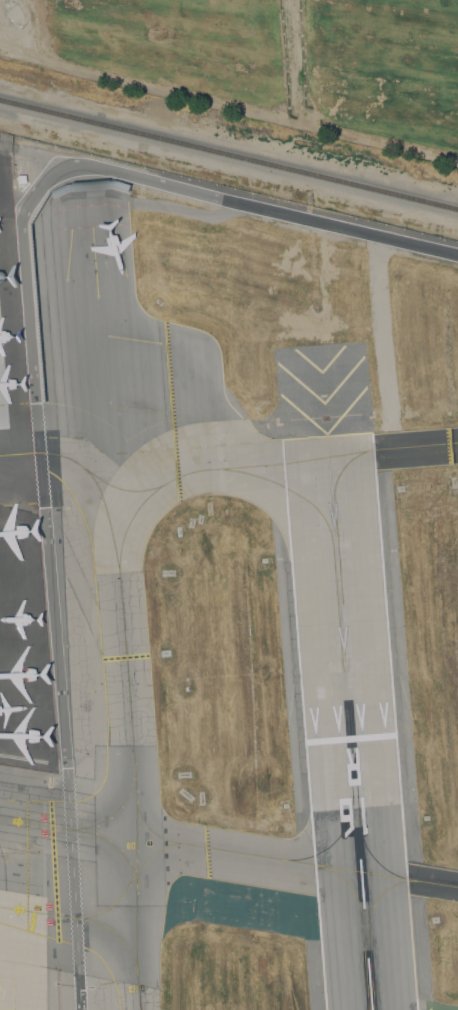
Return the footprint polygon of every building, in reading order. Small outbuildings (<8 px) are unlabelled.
[(24,175),(24,181),(26,181),(26,183),(17,184),(16,180),(14,180),(14,178),(16,178),(16,176),(24,175)]
